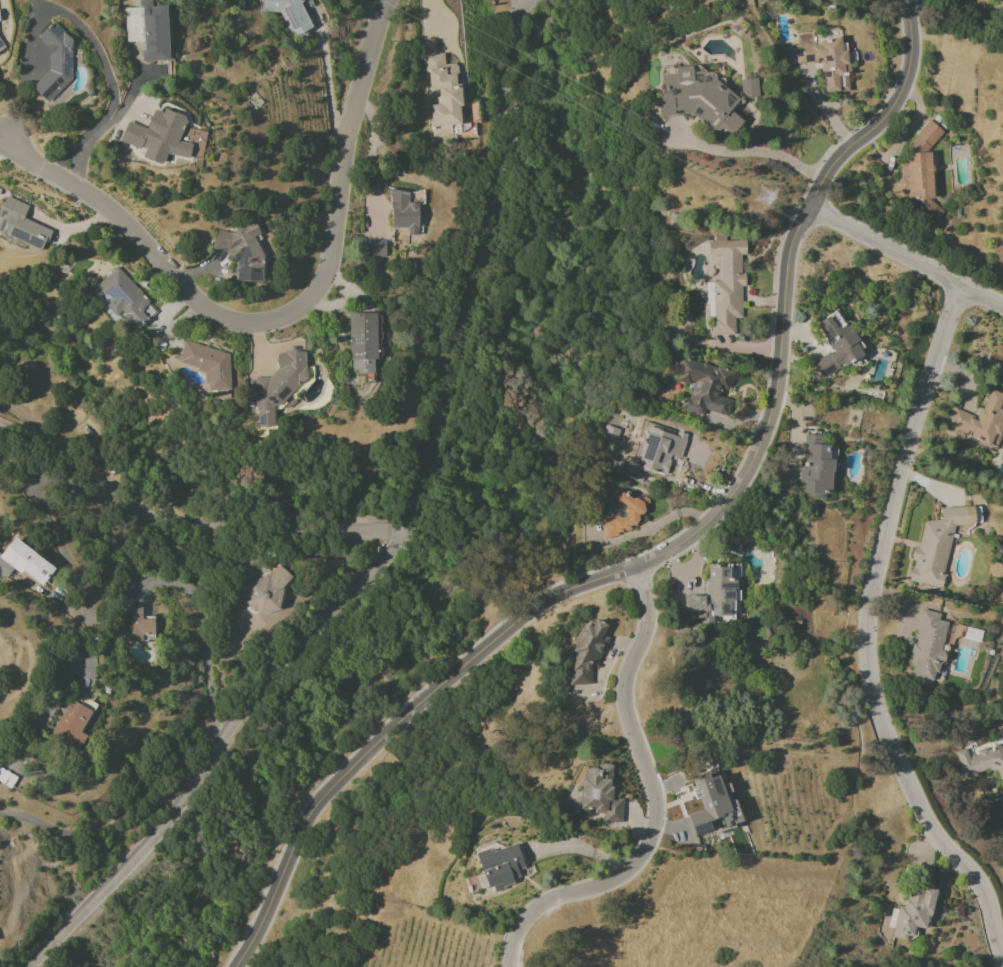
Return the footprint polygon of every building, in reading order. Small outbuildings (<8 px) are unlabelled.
[(141,62),(140,50),(139,50),(139,42),(126,42),(124,8),(138,8),(137,0),(150,0),(151,7),(165,6),(168,60),(141,62)] [(262,11),(262,0),(303,0),(300,4),(311,27),(290,37),(278,13),(262,11)] [(31,87),(48,70),(48,54),(45,44),(37,37),(53,22),(71,41),(70,79),(47,102),(31,87)] [(8,49),(0,54),(0,37),(8,49)] [(824,93),(822,72),(820,72),(818,62),(796,64),(794,45),(818,42),(819,40),(829,39),(829,38),(840,37),(841,51),(846,51),(846,60),(849,59),(850,74),(848,75),(848,91),(824,93)] [(423,55),(425,69),(427,69),(429,90),(438,90),(439,104),(429,105),(432,136),(442,137),(443,144),(455,144),(455,134),(460,133),(457,104),(461,103),(460,84),(455,84),(454,76),(458,76),(457,63),(443,64),(443,53),(423,55)] [(673,67),(697,65),(737,99),(729,110),(743,121),(726,140),(691,114),(658,117),(656,92),(663,91),(662,75),(674,74),(673,67)] [(127,121),(145,129),(154,109),(162,113),(164,109),(183,116),(186,121),(177,141),(191,143),(189,158),(166,154),(161,165),(141,156),(145,148),(140,146),(139,150),(119,141),(127,121)] [(927,120),(912,136),(915,138),(908,146),(909,153),(899,154),(900,177),(897,182),(897,187),(901,190),(901,199),(912,199),(913,208),(931,224),(942,211),(932,202),(930,174),(934,171),(934,166),(930,164),(929,152),(924,152),(942,132),(927,120)] [(387,189),(390,201),(389,208),(390,208),(390,228),(406,228),(406,235),(417,235),(416,203),(408,202),(407,192),(387,189)] [(1,236),(0,238),(0,209),(51,234),(41,255),(1,236)] [(214,229),(211,249),(226,252),(230,257),(234,261),(233,280),(262,282),(263,255),(253,236),(260,233),(252,220),(230,232),(214,229)] [(712,335),(736,335),(736,319),(740,319),(740,286),(745,286),(744,273),(740,273),(740,255),(745,255),(745,240),(723,241),(723,238),(707,239),(707,256),(719,255),(719,281),(712,281),(712,335)] [(366,240),(367,257),(384,257),(384,240),(366,240)] [(116,270),(157,317),(136,335),(95,288),(116,270)] [(822,378),(864,353),(838,309),(814,323),(831,351),(812,362),(822,378)] [(347,313),(349,359),(351,359),(351,370),(356,370),(356,373),(373,373),(373,359),(376,359),(375,313),(347,313)] [(184,340),(228,354),(228,369),(232,369),(233,388),(229,391),(207,391),(206,384),(204,384),(203,373),(196,370),(197,368),(177,361),(184,340)] [(254,377),(268,377),(277,368),(274,360),(276,353),(284,351),(294,350),(304,352),(306,379),(279,405),(272,406),(273,427),(257,427),(256,407),(253,394),(255,386),(254,377)] [(731,372),(676,356),(670,378),(692,385),(688,397),(683,396),(679,409),(703,416),(705,409),(727,416),(731,401),(723,398),(731,372)] [(946,429),(997,447),(1002,428),(1002,395),(987,389),(978,417),(953,409),(946,429)] [(614,442),(618,429),(604,425),(600,439),(614,442)] [(686,434),(676,432),(676,435),(645,427),(636,465),(666,473),(670,456),(680,458),(686,434)] [(831,493),(831,459),(827,460),(827,445),(822,445),(822,434),(803,434),(804,469),(799,469),(799,479),(803,479),(803,493),(831,493)] [(603,520),(605,534),(639,529),(637,515),(647,513),(644,490),(615,494),(616,504),(623,503),(625,517),(603,520)] [(941,588),(953,523),(971,526),(974,511),(941,505),(938,522),(923,519),(918,547),(914,546),(908,582),(941,588)] [(5,578),(0,575),(0,554),(13,537),(54,569),(41,585),(21,570),(19,573),(12,569),(5,578)] [(707,563),(706,596),(685,596),(684,614),(693,614),(693,624),(712,624),(712,616),(729,616),(729,611),(737,611),(737,600),(736,600),(737,564),(707,563)] [(248,581),(243,601),(247,605),(247,608),(251,612),(255,612),(258,615),(279,609),(284,587),(292,577),(276,564),(267,575),(248,581)] [(121,607),(121,629),(119,629),(119,640),(146,640),(146,639),(152,639),(152,616),(140,616),(140,606),(121,607)] [(947,622),(937,620),(939,613),(920,609),(907,675),(935,681),(947,622)] [(591,685),(591,665),(596,665),(608,638),(602,635),(606,625),(600,622),(591,622),(590,625),(582,625),(572,648),(572,655),(568,664),(568,685),(591,685)] [(73,757),(45,741),(69,700),(79,705),(84,698),(96,705),(80,733),(86,736),(73,757)] [(967,754),(965,748),(954,752),(964,779),(994,768),(1002,793),(1002,741),(967,754)] [(621,823),(622,798),(612,798),(613,764),(598,764),(598,769),(585,768),(585,778),(579,778),(578,811),(603,812),(602,822),(621,823)] [(718,775),(709,778),(708,773),(691,777),(697,799),(700,798),(703,810),(688,814),(693,835),(711,830),(708,820),(729,814),(718,775)] [(935,890),(923,887),(922,892),(908,889),(903,909),(891,907),(887,927),(892,928),(891,936),(911,940),(913,928),(926,931),(935,890)]
